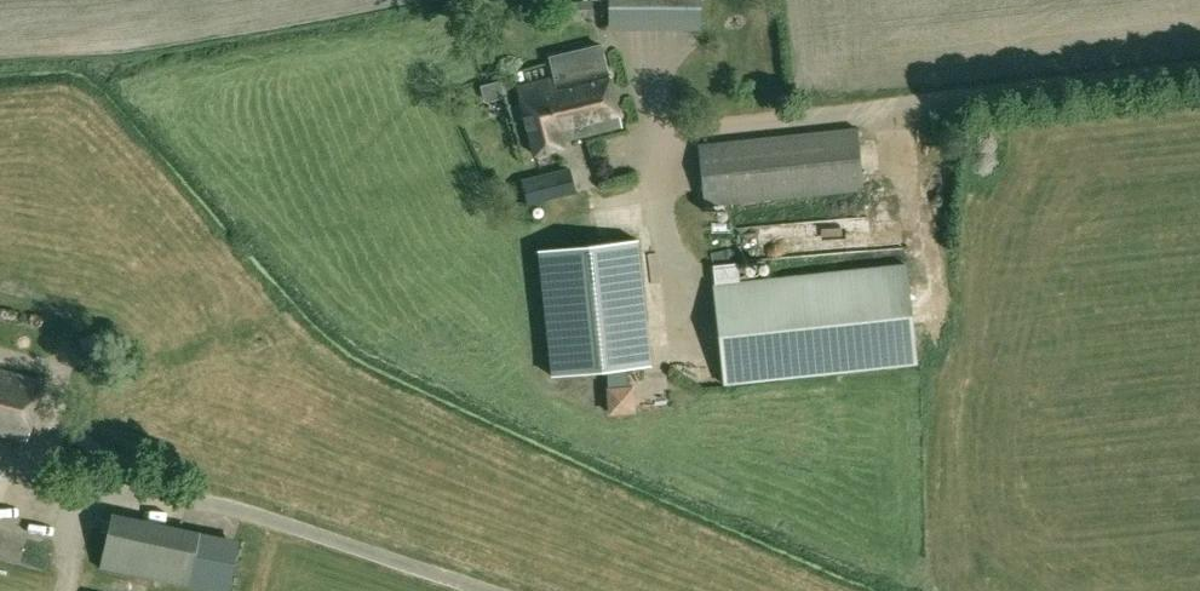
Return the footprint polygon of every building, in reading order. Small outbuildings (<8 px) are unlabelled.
[(610,28),(699,28),(699,0),(610,0),(610,28)] [(562,3),(563,19),(594,17),(593,1),(562,3)] [(535,154),(564,147),(563,141),(622,126),(601,44),(550,57),(555,77),(549,79),(549,78),(518,86),(535,154)] [(505,97),(500,81),(481,86),(486,102),(505,97)] [(698,146),(704,204),(863,188),(857,129),(698,146)] [(529,202),(575,191),(569,167),(523,178),(529,202)] [(538,249),(552,375),(651,365),(637,239),(538,249)] [(713,284),(723,382),(917,362),(907,265),(740,282),(738,261),(713,264),(715,284),(713,284)] [(26,442),(44,382),(0,369),(0,434),(26,442)] [(207,590),(227,590),(238,540),(199,532),(200,529),(110,509),(98,568),(207,590)] [(30,590),(39,590),(51,543),(0,530),(0,584),(30,590)]
